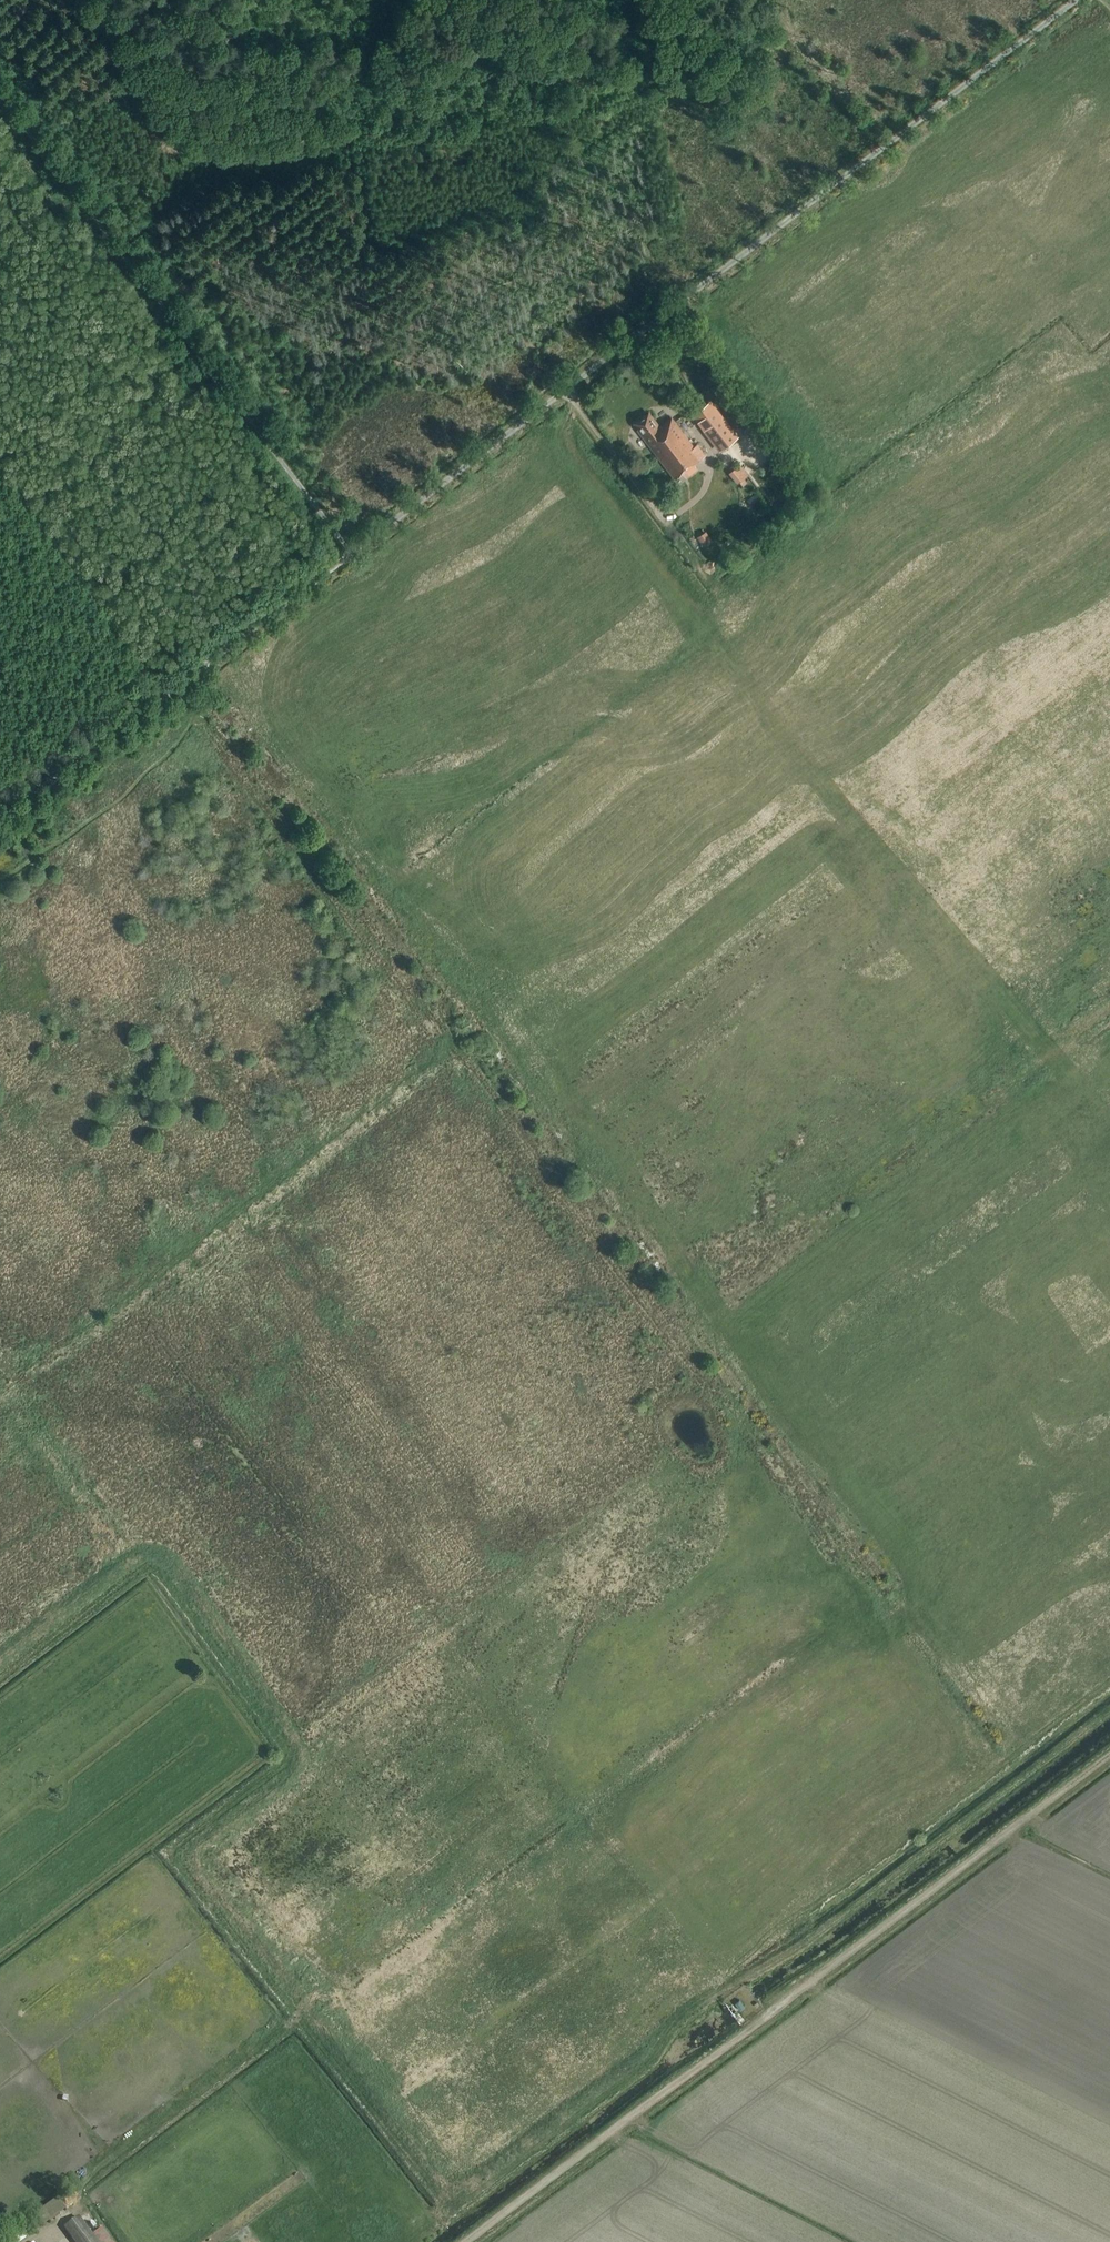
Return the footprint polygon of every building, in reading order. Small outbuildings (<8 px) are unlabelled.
[(702,408),(689,418),(717,455),(730,445),(702,408)] [(648,412),(634,423),(639,429),(637,430),(674,479),(682,473),(686,478),(698,469),(694,464),(706,455),(697,443),(693,446),(672,417),(659,427),(648,412)] [(748,475),(740,464),(737,466),(735,464),(729,469),(731,472),(729,473),(737,484),(748,475)] [(723,488),(732,477),(721,468),(712,478),(723,488)] [(703,546),(712,540),(706,530),(697,536),(703,546)] [(739,1999),(735,2003),(740,2010),(745,2007),(739,1999)] [(93,2235),(79,2217),(64,2228),(74,2241),(113,2241),(102,2227),(93,2235)]
